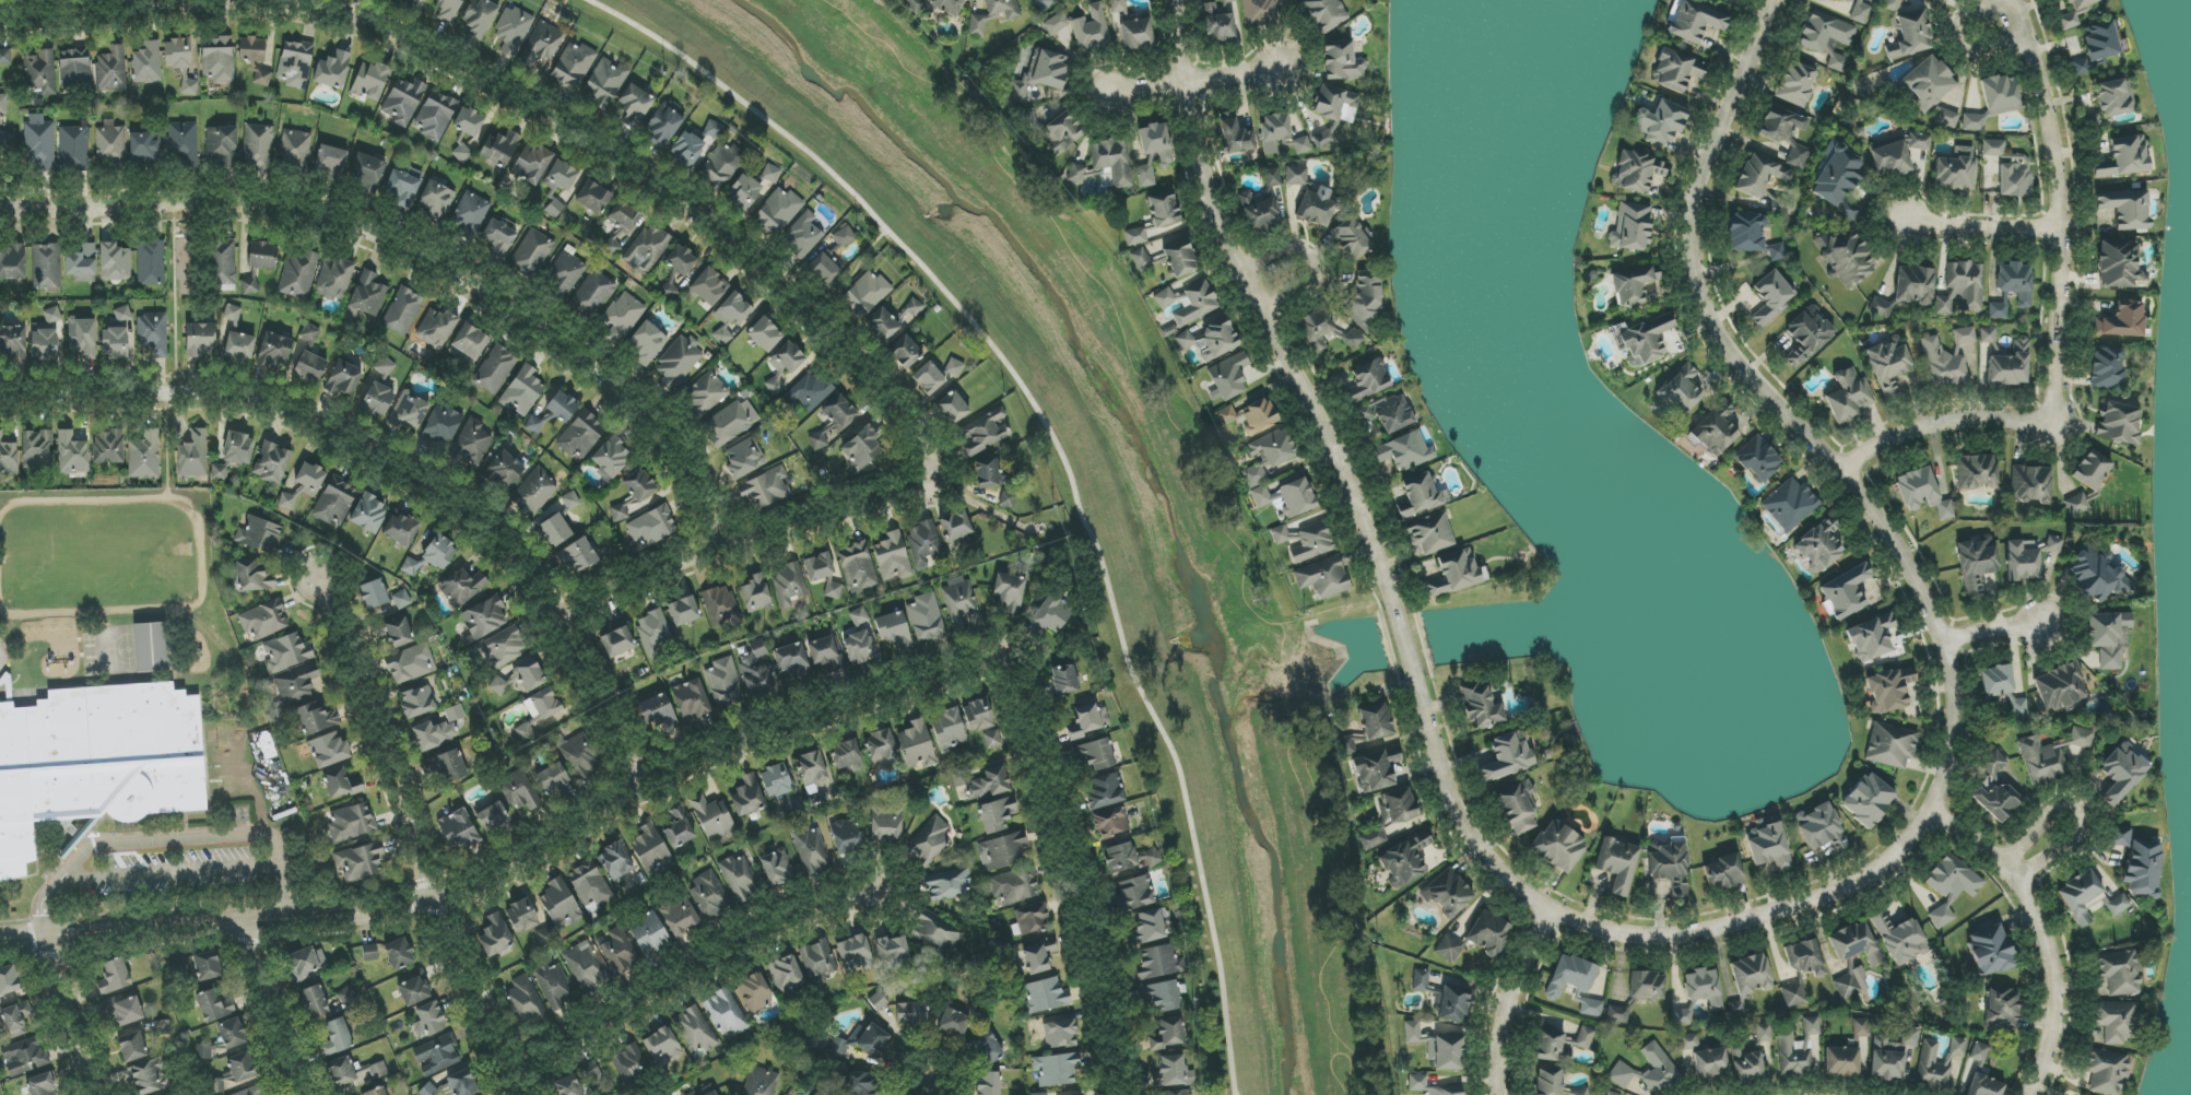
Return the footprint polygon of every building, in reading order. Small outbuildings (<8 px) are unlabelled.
[(442,10),(437,19),(451,26),(464,0),(433,0),(431,4),(442,10)] [(499,7),(485,0),(473,0),(463,21),(470,24),(466,33),(482,41),(499,7)] [(921,0),(901,0),(901,1),(916,16),(926,5),(921,0)] [(957,18),(966,0),(932,0),(929,5),(957,18)] [(984,38),(986,19),(1004,13),(1007,21),(1019,18),(1020,11),(1017,0),(983,0),(986,9),(986,13),(981,14),(971,14),(968,36),(984,38)] [(1055,0),(1035,0),(1033,1),(1044,12),(1056,1),(1055,0)] [(1129,20),(1126,0),(1114,0),(1110,0),(1112,15),(1119,14),(1122,51),(1154,48),(1151,18),(1129,20)] [(1208,42),(1241,40),(1238,0),(1220,0),(1220,3),(1205,4),(1208,42)] [(1245,28),(1278,24),(1274,0),(1241,0),(1245,28)] [(1338,0),(1304,0),(1301,2),(1321,36),(1350,18),(1338,0)] [(1686,0),(1675,0),(1666,21),(1670,23),(1666,33),(1698,45),(1706,26),(1724,33),(1730,17),(1686,0)] [(1897,13),(1901,0),(1886,0),(1883,9),(1897,13)] [(2080,25),(2077,17),(2091,11),(2089,5),(2101,0),(2068,0),(2072,12),(2057,18),(2062,32),(2080,25)] [(1111,44),(1106,22),(1105,20),(1101,2),(1089,5),(1084,17),(1068,20),(1063,11),(1042,23),(1050,37),(1069,26),(1073,25),(1075,37),(1077,40),(1079,51),(1082,55),(1096,47),(1111,44)] [(1864,25),(1870,7),(1856,2),(1849,20),(1864,25)] [(536,18),(509,4),(492,35),(506,43),(501,51),(514,59),(536,18)] [(1857,28),(1812,9),(1797,45),(1822,55),(1829,39),(1849,47),(1857,28)] [(1933,50),(1925,10),(1896,16),(1901,42),(1885,45),(1887,59),(1933,50)] [(2121,54),(2111,20),(2081,29),(2091,63),(2121,54)] [(565,33),(539,21),(521,63),(533,68),(538,57),(552,63),(565,33)] [(202,38),(202,77),(213,77),(213,83),(234,83),(233,37),(202,38)] [(240,37),(239,61),(265,62),(266,38),(240,37)] [(165,69),(191,68),(191,39),(164,40),(165,69)] [(133,83),(161,82),(159,40),(145,41),(145,51),(132,51),(133,83)] [(1322,41),(1324,80),(1366,79),(1365,60),(1353,60),(1353,40),(1322,41)] [(307,90),(314,45),(283,41),(278,80),(287,81),(286,87),(307,90)] [(599,53),(581,43),(579,48),(570,42),(550,77),(577,92),(599,53)] [(109,45),(109,55),(95,55),(96,91),(126,90),(125,44),(109,45)] [(1683,95),(1691,73),(1702,78),(1707,64),(1663,47),(1650,82),(1683,95)] [(38,50),(38,56),(24,56),(25,90),(42,89),(42,96),(57,95),(55,49),(38,50)] [(60,88),(90,87),(89,49),(59,50),(60,88)] [(1061,91),(1069,57),(1035,49),(1026,85),(1012,81),(1007,101),(1024,105),(1030,83),(1061,91)] [(10,50),(0,50),(0,65),(11,64),(10,50)] [(319,57),(312,81),(342,90),(352,54),(340,50),(337,62),(319,57)] [(1849,59),(1831,52),(1825,66),(1843,74),(1849,59)] [(1897,81),(1923,113),(1957,85),(1931,53),(1897,81)] [(585,92),(598,98),(594,106),(609,112),(629,68),(616,62),(615,63),(601,56),(585,92)] [(1805,107),(1818,71),(1790,61),(1785,75),(1782,74),(1774,96),(1805,107)] [(350,92),(377,103),(392,69),(376,62),(374,67),(363,62),(350,92)] [(2076,77),(2087,74),(2085,66),(2074,68),(2076,77)] [(253,84),(268,88),(272,73),(257,69),(253,84)] [(2094,85),(2102,119),(2136,111),(2129,77),(2094,85)] [(417,80),(415,85),(396,78),(382,112),(395,118),(393,123),(408,129),(426,84),(417,80)] [(1361,96),(1321,83),(1311,113),(1338,122),(1343,105),(1356,110),(1361,96)] [(617,108),(631,114),(625,126),(638,132),(654,96),(628,84),(617,108)] [(459,102),(431,89),(413,129),(441,141),(459,102)] [(1654,114),(1640,110),(1634,130),(1646,134),(1644,141),(1674,151),(1687,108),(1659,99),(1654,114)] [(663,151),(684,119),(663,105),(642,136),(663,151)] [(475,139),(486,118),(463,106),(452,126),(475,139)] [(1794,129),(1804,132),(1808,118),(1768,106),(1759,135),(1789,144),(1794,129)] [(1935,122),(1955,129),(1960,114),(1940,107),(1935,122)] [(1025,132),(1040,128),(1034,108),(1019,112),(1025,132)] [(1085,129),(1064,110),(1042,132),(1052,141),(1047,146),(1059,158),(1085,129)] [(1265,156),(1280,153),(1279,147),(1291,145),(1293,155),(1311,152),(1308,137),(1292,139),(1288,112),(1259,116),(1265,156)] [(26,169),(55,169),(54,122),(44,122),(44,114),(25,115),(26,169)] [(1984,131),(1985,115),(1963,114),(1962,130),(1984,131)] [(1253,129),(1238,132),(1236,118),(1220,120),(1225,154),(1255,150),(1253,129)] [(715,141),(724,128),(712,119),(703,132),(715,141)] [(125,165),(126,127),(113,127),(113,121),(96,121),(96,164),(125,165)] [(197,123),(167,124),(168,163),(198,162),(197,123)] [(1138,128),(1143,156),(1158,153),(1161,167),(1174,164),(1167,123),(1138,128)] [(1311,135),(1317,150),(1343,140),(1337,124),(1311,135)] [(273,126),(244,125),(242,168),(272,169),(273,126)] [(88,171),(90,127),(60,126),(59,170),(88,171)] [(206,127),(206,163),(236,164),(237,128),(206,127)] [(276,168),(305,174),(313,134),(284,129),(276,168)] [(0,130),(0,149),(9,152),(15,135),(0,130)] [(692,170),(708,144),(684,130),(668,156),(692,170)] [(478,158),(506,170),(522,136),(512,131),(507,141),(490,133),(478,158)] [(1932,136),(1903,131),(1901,142),(1908,143),(1908,148),(1929,152),(1932,136)] [(131,162),(160,161),(159,133),(130,134),(131,162)] [(2095,178),(2149,172),(2145,135),(2110,139),(2113,163),(2093,165),(2095,178)] [(1090,142),(1092,172),(1111,170),(1112,189),(1133,187),(1129,139),(1090,142)] [(2004,156),(2005,141),(1983,140),(1983,156),(2004,156)] [(1912,173),(1904,141),(1870,149),(1878,181),(1912,173)] [(748,156),(733,144),(730,149),(721,142),(697,175),(721,192),(748,156)] [(463,165),(473,155),(462,143),(451,153),(463,165)] [(1812,151),(1794,143),(1785,163),(1803,171),(1812,151)] [(348,152),(321,145),(313,177),(340,183),(348,152)] [(526,145),(510,173),(536,187),(555,154),(540,146),(537,152),(526,145)] [(1936,158),(1935,189),(1976,190),(1977,158),(1972,158),(1973,147),(1954,147),(1954,159),(1936,158)] [(1839,209),(1861,172),(1858,170),(1862,163),(1836,148),(1810,192),(1839,209)] [(1652,175),(1665,178),(1669,162),(1621,150),(1612,187),(1647,196),(1652,175)] [(1770,177),(1789,184),(1794,170),(1749,153),(1735,190),(1761,200),(1770,177)] [(386,160),(356,154),(350,183),(380,189),(386,160)] [(581,172),(558,159),(545,179),(568,193),(581,172)] [(740,172),(726,198),(750,211),(767,180),(775,185),(783,171),(768,163),(757,182),(740,172)] [(1999,163),(1998,196),(2031,197),(2031,164),(1999,163)] [(1155,186),(1153,166),(1137,167),(1139,188),(1155,186)] [(1285,184),(1307,185),(1308,167),(1286,167),(1285,184)] [(1262,170),(1266,191),(1239,195),(1245,230),(1284,224),(1279,187),(1281,186),(1279,168),(1262,170)] [(422,172),(410,169),(409,173),(391,169),(385,192),(398,196),(395,206),(411,211),(422,172)] [(600,216),(614,194),(588,178),(574,200),(600,216)] [(456,192),(428,180),(416,208),(444,219),(456,192)] [(804,206),(782,185),(752,217),(775,238),(804,206)] [(1332,191),(1319,185),(1316,193),(1307,189),(1295,215),(1326,230),(1339,202),(1329,197),(1332,191)] [(474,241),(491,202),(464,190),(447,229),(474,241)] [(1180,223),(1174,190),(1147,195),(1153,228),(1180,223)] [(2115,231),(2149,230),(2147,191),(2095,193),(2096,209),(2115,209),(2115,231)] [(608,218),(631,232),(642,214),(620,200),(608,218)] [(1652,206),(1617,202),(1612,248),(1647,252),(1652,206)] [(817,217),(808,210),(780,242),(802,261),(825,234),(812,223),(817,217)] [(1376,243),(1353,215),(1330,233),(1353,262),(1376,243)] [(1764,252),(1765,215),(1729,215),(1729,251),(1764,252)] [(518,231),(490,219),(477,248),(504,260),(518,231)] [(647,276),(674,239),(649,222),(623,259),(647,276)] [(841,272),(836,267),(829,256),(857,240),(851,229),(846,225),(841,230),(832,235),(835,240),(826,249),(823,250),(807,266),(827,286),(841,272)] [(1123,232),(1127,247),(1147,242),(1143,227),(1123,232)] [(1878,272),(1851,227),(1827,241),(1823,235),(1812,241),(1834,277),(1837,276),(1846,291),(1878,272)] [(556,241),(531,228),(510,267),(534,280),(556,241)] [(1200,269),(1187,239),(1162,249),(1175,279),(1200,269)] [(213,283),(236,283),(235,240),(212,240),(213,283)] [(138,285),(165,284),(164,241),(137,241),(138,285)] [(2137,287),(2138,242),(2099,241),(2098,286),(2137,287)] [(278,244),(250,242),(248,267),(276,269),(278,244)] [(65,281),(96,281),(96,244),(85,243),(85,254),(66,253),(65,281)] [(117,243),(100,243),(101,281),(131,280),(131,249),(117,249),(117,243)] [(684,278),(700,260),(679,243),(664,261),(684,278)] [(1767,247),(1770,263),(1787,259),(1784,243),(1767,247)] [(25,244),(8,244),(9,254),(0,254),(0,280),(26,279),(25,244)] [(33,245),(34,289),(61,288),(60,244),(33,245)] [(319,254),(306,250),(304,258),(287,254),(278,293),(308,301),(319,254)] [(550,291),(567,300),(587,264),(561,250),(547,277),(555,282),(550,291)] [(355,263),(340,259),(338,265),(324,260),(314,293),(343,302),(355,263)] [(1983,312),(1985,264),(1947,262),(1945,295),(1936,295),(1935,314),(1951,315),(1952,298),(1962,299),(1961,311),(1983,312)] [(2017,308),(2031,308),(2032,264),(1998,263),(1997,293),(2018,293),(2017,308)] [(1661,281),(1659,266),(1611,273),(1616,308),(1646,304),(1643,284),(1661,281)] [(1935,269),(1897,266),(1895,303),(1890,303),(1873,296),(1867,311),(1888,320),(1896,302),(1920,303),(1928,307),(1929,307),(1933,297),(1935,269)] [(840,298),(861,320),(893,290),(872,267),(840,298)] [(377,274),(362,268),(349,308),(378,318),(388,287),(374,283),(377,274)] [(707,268),(688,288),(711,308),(729,288),(707,268)] [(1751,285),(1766,307),(1751,316),(1759,328),(1790,308),(1785,302),(1795,295),(1777,268),(1751,285)] [(592,270),(568,305),(592,321),(616,286),(592,270)] [(258,278),(241,280),(242,294),(259,293),(258,278)] [(1171,314),(1178,328),(1220,308),(1206,278),(1183,289),(1190,305),(1171,314)] [(1381,278),(1356,278),(1356,297),(1344,297),(1344,323),(1372,323),(1372,312),(1381,312),(1381,278)] [(407,338),(424,297),(399,286),(381,326),(407,338)] [(1159,310),(1176,303),(1170,288),(1153,295),(1159,310)] [(647,307),(624,291),(603,321),(611,327),(606,334),(621,345),(647,307)] [(754,311),(736,291),(712,313),(723,325),(712,336),(723,347),(734,337),(726,329),(732,323),(737,327),(754,311)] [(918,319),(926,305),(912,297),(904,311),(918,319)] [(2094,335),(2142,337),(2144,302),(2116,301),(2115,319),(2095,319),(2094,335)] [(1989,318),(2007,318),(2008,304),(1989,303),(1989,318)] [(242,308),(226,304),(223,319),(238,323),(242,308)] [(1837,334),(1813,304),(1784,328),(1800,346),(1785,358),(1794,369),(1837,334)] [(62,320),(58,306),(43,311),(47,324),(62,320)] [(132,320),(130,306),(114,309),(117,323),(132,320)] [(459,318),(445,310),(442,315),(429,308),(414,337),(442,351),(459,318)] [(1314,355),(1328,349),(1322,336),(1333,331),(1322,308),(1298,319),(1314,355)] [(167,313),(138,314),(139,349),(153,349),(153,358),(168,358),(167,313)] [(1675,328),(1670,313),(1617,333),(1623,349),(1625,349),(1633,369),(1666,356),(1658,334),(1675,328)] [(784,335),(763,316),(746,334),(768,354),(784,335)] [(96,319),(69,318),(68,350),(78,350),(77,360),(96,360),(96,319)] [(1241,346),(1227,318),(1191,335),(1189,330),(1175,337),(1182,352),(1196,345),(1204,363),(1241,346)] [(669,337),(645,320),(625,350),(649,367),(669,337)] [(299,337),(314,345),(321,331),(307,323),(299,337)] [(490,336),(462,323),(452,347),(461,351),(460,354),(478,362),(490,336)] [(32,360),(57,359),(57,324),(32,324),(32,360)] [(186,324),(187,357),(214,357),(213,324),(186,324)] [(27,355),(26,326),(0,327),(0,356),(27,355)] [(103,358),(128,357),(127,328),(102,329),(103,358)] [(1365,340),(1355,328),(1342,340),(1353,351),(1365,340)] [(1975,344),(1974,328),(1953,329),(1954,345),(1975,344)] [(1995,328),(1980,328),(1980,343),(1995,343),(1995,328)] [(293,339),(265,332),(256,364),(285,371),(293,339)] [(652,372),(675,390),(707,351),(684,332),(652,372)] [(225,358),(252,361),(255,336),(228,333),(225,358)] [(906,371),(924,354),(905,335),(887,353),(906,371)] [(1920,339),(1931,390),(1969,382),(1963,353),(1942,357),(1937,335),(1920,339)] [(1883,401),(1900,395),(1894,377),(1913,370),(1900,336),(1864,349),(1883,401)] [(1987,384),(2028,385),(2029,338),(2015,338),(2014,357),(1988,356),(1987,384)] [(787,371),(792,375),(807,358),(788,340),(767,362),(777,372),(763,386),(776,398),(785,388),(778,380),(787,371)] [(519,358),(497,344),(473,382),(496,396),(519,358)] [(2091,388),(2123,389),(2124,370),(2122,370),(2123,349),(2092,348),(2091,388)] [(328,360),(302,351),(293,375),(319,385),(328,360)] [(1207,369),(1222,402),(1247,391),(1237,369),(1250,363),(1244,352),(1207,369)] [(386,378),(396,367),(385,357),(375,368),(386,378)] [(966,365),(952,358),(945,370),(959,377),(966,365)] [(1350,370),(1358,388),(1347,393),(1352,404),(1392,387),(1380,358),(1350,370)] [(325,388),(352,399),(364,372),(337,360),(325,388)] [(911,375),(928,397),(946,383),(930,361),(911,375)] [(509,411),(511,408),(525,417),(546,386),(533,377),(537,371),(525,362),(498,403),(509,411)] [(1703,396),(1690,383),(1699,375),(1687,363),(1656,393),(1679,418),(1703,396)] [(1876,403),(1864,377),(1858,380),(1852,366),(1833,375),(1839,389),(1823,395),(1837,426),(1859,416),(1857,411),(1876,403)] [(784,397),(793,406),(799,401),(811,413),(835,389),(814,368),(784,397)] [(680,394),(697,419),(731,395),(714,370),(680,394)] [(396,392),(372,381),(360,407),(384,419),(396,392)] [(387,420),(415,435),(431,405),(404,390),(387,420)] [(580,406),(560,390),(545,408),(565,424),(580,406)] [(971,410),(955,390),(934,406),(951,427),(971,410)] [(1416,422),(1402,391),(1366,408),(1369,414),(1374,411),(1385,436),(1416,422)] [(841,430),(859,413),(840,393),(823,409),(841,430)] [(1214,413),(1223,430),(1240,421),(1248,438),(1280,422),(1268,397),(1234,413),(1230,405),(1214,413)] [(737,403),(701,423),(715,447),(761,422),(749,400),(738,405),(737,403)] [(1684,437),(1694,448),(1699,443),(1715,460),(1741,435),(1726,420),(1735,412),(1723,400),(1684,437)] [(2137,447),(2141,432),(2136,431),(2141,409),(2105,401),(2096,437),(2137,447)] [(464,416),(437,403),(418,440),(435,449),(439,440),(450,445),(464,416)] [(1011,436),(1002,419),(1008,416),(1004,408),(961,429),(968,442),(957,448),(963,459),(1011,436)] [(550,412),(545,410),(542,419),(530,415),(525,430),(541,436),(550,412)] [(572,458),(575,453),(583,460),(608,429),(584,410),(555,444),(572,458)] [(479,467),(492,431),(465,422),(452,457),(479,467)] [(880,437),(868,424),(840,450),(860,472),(883,450),(875,441),(880,437)] [(1240,472),(1248,489),(1269,480),(1264,470),(1297,456),(1285,427),(1246,444),(1252,457),(1259,454),(1263,462),(1240,472)] [(128,440),(129,479),(159,479),(159,429),(144,429),(145,440),(128,440)] [(207,429),(193,429),(192,445),(177,444),(177,477),(209,477),(209,481),(228,481),(228,464),(252,465),(253,435),(224,435),(223,462),(207,462),(207,429)] [(1379,463),(1391,458),(1398,473),(1433,459),(1420,429),(1373,449),(1379,463)] [(58,430),(59,473),(89,473),(88,442),(73,442),(73,430),(58,430)] [(809,435),(814,451),(829,446),(823,430),(809,435)] [(19,473),(18,443),(3,443),(3,431),(0,431),(0,474),(19,473)] [(23,431),(22,467),(53,467),(53,431),(23,431)] [(94,464),(124,463),(123,431),(93,431),(94,464)] [(1733,456),(1761,485),(1784,463),(1757,434),(1733,456)] [(590,459),(600,468),(596,473),(608,484),(634,456),(612,435),(590,459)] [(736,480),(767,464),(752,437),(721,453),(736,480)] [(283,484),(291,449),(261,442),(252,477),(283,484)] [(482,474),(506,493),(526,468),(502,449),(482,474)] [(2071,477),(2096,492),(2113,464),(2088,449),(2071,477)] [(1998,488),(1997,455),(1957,456),(1958,489),(1998,488)] [(977,489),(999,487),(997,460),(975,461),(977,489)] [(327,472),(304,461),(294,483),(298,485),(294,494),(284,490),(277,505),(291,512),(300,492),(315,499),(327,472)] [(736,484),(742,500),(751,497),(756,509),(792,496),(787,483),(790,482),(784,466),(736,484)] [(508,499),(528,519),(559,487),(538,467),(508,499)] [(621,482),(638,504),(659,489),(641,467),(621,482)] [(2051,467),(2011,467),(2011,501),(2039,501),(2039,505),(2050,505),(2051,467)] [(1955,518),(1951,499),(1939,502),(1932,468),(1897,474),(1904,513),(1919,510),(1918,503),(1928,501),(1929,508),(1936,506),(1939,520),(1955,518)] [(1444,505),(1440,491),(1434,493),(1428,472),(1401,481),(1408,501),(1396,505),(1401,519),(1444,505)] [(1820,508),(1797,475),(1761,501),(1784,534),(1820,508)] [(312,516),(330,525),(333,519),(342,523),(358,489),(331,476),(312,516)] [(1317,508),(1306,477),(1276,488),(1288,519),(1317,508)] [(1272,501),(1265,484),(1250,491),(1257,508),(1272,501)] [(581,504),(573,491),(560,498),(569,512),(581,504)] [(1013,510),(1017,495),(1003,491),(998,506),(1013,510)] [(2091,509),(2088,501),(2097,498),(2094,492),(2085,496),(2083,493),(2064,500),(2070,517),(2091,509)] [(349,522),(376,535),(389,507),(362,494),(349,522)] [(609,508),(616,523),(632,516),(628,505),(635,502),(633,497),(609,508)] [(678,534),(666,506),(623,524),(635,552),(678,534)] [(382,537),(411,547),(421,520),(393,510),(382,537)] [(950,549),(964,544),(962,537),(973,533),(964,510),(939,520),(950,549)] [(1424,556),(1455,546),(1448,520),(1452,519),(1450,511),(1405,524),(1411,545),(1420,542),(1424,556)] [(537,526),(552,549),(573,535),(558,512),(537,526)] [(1792,547),(1817,575),(1845,551),(1830,535),(1840,527),(1829,514),(1792,547)] [(283,528),(250,515),(244,530),(239,528),(234,541),(264,553),(268,543),(276,546),(283,528)] [(917,572),(930,569),(928,558),(942,555),(934,520),(907,526),(917,572)] [(1294,565),(1336,550),(1326,521),(1289,535),(1285,524),(1270,530),(1276,547),(1298,539),(1301,546),(1289,551),(1294,565)] [(882,581),(899,577),(899,580),(913,576),(900,529),(885,533),(887,541),(873,545),(882,581)] [(443,572),(459,548),(437,533),(418,562),(409,556),(400,569),(414,578),(426,561),(443,572)] [(599,560),(584,536),(556,554),(571,578),(599,560)] [(2007,581),(2040,580),(2039,553),(2062,552),(2062,537),(2048,537),(2048,540),(2006,541),(2007,581)] [(1979,574),(1999,572),(1995,539),(1981,541),(1981,538),(1958,540),(1964,600),(1982,598),(1979,574)] [(837,550),(850,595),(879,586),(866,541),(837,550)] [(1436,558),(1442,578),(1426,583),(1430,598),(1482,583),(1474,557),(1467,559),(1464,550),(1436,558)] [(809,583),(824,579),(829,599),(843,596),(831,551),(803,559),(809,583)] [(1351,590),(1339,555),(1292,571),(1299,590),(1314,585),(1319,601),(1351,590)] [(238,591),(276,590),(275,576),(264,576),(264,568),(257,568),(257,561),(237,561),(238,591)] [(792,609),(790,599),(806,596),(800,562),(772,568),(780,611),(792,609)] [(1856,585),(1872,576),(1865,562),(1818,587),(1826,601),(1824,602),(1834,623),(1867,606),(1856,585)] [(454,610),(491,586),(482,572),(471,579),(464,568),(438,585),(454,610)] [(1027,579),(997,573),(993,595),(1001,597),(999,603),(1007,604),(1005,617),(1018,620),(1027,579)] [(747,614),(772,607),(764,575),(739,582),(747,614)] [(940,586),(955,632),(968,628),(964,615),(980,611),(970,577),(940,586)] [(367,610),(389,604),(383,579),(360,585),(367,610)] [(703,592),(713,629),(741,622),(731,584),(703,592)] [(412,604),(406,591),(393,596),(399,610),(412,604)] [(919,645),(948,635),(933,591),(916,597),(918,603),(906,607),(919,645)] [(1059,637),(1074,608),(1048,594),(1040,610),(1035,607),(1027,620),(1059,637)] [(496,595),(460,614),(474,642),(510,623),(496,595)] [(667,605),(676,628),(701,618),(691,595),(667,605)] [(291,628),(279,599),(237,615),(245,635),(250,633),(254,642),(291,628)] [(849,613),(856,628),(871,622),(864,606),(849,613)] [(674,640),(661,609),(634,620),(650,658),(661,654),(658,647),(674,640)] [(881,644),(896,640),(899,652),(913,648),(903,611),(874,619),(881,644)] [(1846,628),(1858,664),(1892,652),(1884,631),(1897,627),(1892,613),(1846,628)] [(2087,614),(2088,648),(2100,647),(2100,670),(2123,669),(2122,628),(2132,628),(2132,614),(2087,614)] [(392,649),(414,644),(408,617),(386,622),(392,649)] [(137,673),(169,672),(167,623),(135,624),(137,673)] [(483,643),(489,652),(485,654),(494,670),(529,650),(514,624),(483,643)] [(600,638),(610,659),(636,647),(626,625),(600,638)] [(842,637),(850,665),(881,657),(873,629),(842,637)] [(808,636),(814,666),(827,663),(829,671),(845,668),(837,630),(808,636)] [(268,673),(316,662),(311,644),(302,646),(299,633),(264,642),(268,661),(265,661),(268,673)] [(773,651),(781,677),(810,668),(802,641),(773,651)] [(394,685),(437,672),(428,643),(385,657),(394,685)] [(713,662),(714,668),(705,671),(717,709),(746,700),(732,656),(713,662)] [(547,684),(535,658),(512,669),(524,694),(547,684)] [(2047,714),(2089,696),(2074,661),(2032,679),(2047,714)] [(275,678),(285,706),(314,696),(309,680),(322,676),(318,664),(275,678)] [(1051,669),(1056,695),(1080,691),(1074,664),(1051,669)] [(1865,677),(1873,714),(1908,707),(1904,685),(1917,682),(1914,666),(1865,677)] [(1981,668),(1983,697),(2013,695),(2012,666),(1981,668)] [(504,697),(510,682),(493,674),(486,689),(504,697)] [(672,688),(681,718),(695,714),(696,718),(711,714),(701,679),(672,688)] [(1506,723),(1502,704),(1492,706),(1487,682),(1463,687),(1471,730),(1506,723)] [(398,695),(407,720),(437,710),(428,684),(398,695)] [(12,858),(0,859),(0,702),(199,687),(208,810),(34,822),(36,851),(12,858)] [(638,703),(649,730),(661,725),(664,731),(679,725),(665,692),(638,703)] [(961,706),(970,734),(995,725),(986,698),(961,706)] [(2012,717),(2027,716),(2026,699),(2012,700),(2012,717)] [(305,738),(340,723),(334,709),(324,713),(319,700),(294,710),(305,738)] [(1076,725),(1068,726),(1071,741),(1085,738),(1084,732),(1101,729),(1096,703),(1073,708),(1076,725)] [(1359,708),(1365,741),(1394,736),(1387,703),(1359,708)] [(465,717),(461,704),(444,710),(448,723),(465,717)] [(939,751),(968,743),(958,709),(929,717),(939,751)] [(905,768),(923,764),(924,768),(936,765),(926,717),(908,721),(910,730),(898,733),(905,768)] [(412,728),(420,752),(457,740),(450,718),(432,723),(431,721),(412,728)] [(1905,770),(1907,759),(1913,760),(1918,732),(1873,722),(1865,761),(1905,770)] [(2094,732),(2073,726),(2068,744),(2090,750),(2094,732)] [(1002,747),(999,730),(984,733),(987,750),(1002,747)] [(1534,767),(1522,730),(1489,741),(1496,763),(1479,768),(1484,783),(1534,767)] [(896,761),(893,731),(867,734),(870,764),(896,761)] [(317,770),(353,758),(347,740),(341,742),(338,732),(308,741),(317,770)] [(597,756),(587,732),(560,743),(576,781),(598,772),(592,758),(597,756)] [(2030,787),(2067,777),(2059,745),(2042,750),(2038,735),(2018,740),(2030,787)] [(856,736),(828,748),(839,772),(867,760),(856,736)] [(1078,766),(1088,765),(1090,771),(1115,767),(1110,739),(1075,745),(1078,766)] [(2113,809),(2150,768),(2121,742),(2098,768),(2114,783),(2101,798),(2113,809)] [(1361,794),(1396,786),(1391,765),(1402,762),(1399,747),(1352,758),(1361,794)] [(1970,795),(2000,824),(2022,801),(1995,775),(2009,761),(1996,748),(1980,765),(1990,774),(1970,795)] [(830,780),(822,750),(795,757),(803,787),(830,780)] [(466,775),(463,762),(451,766),(448,754),(423,760),(429,785),(466,775)] [(549,801),(561,794),(558,789),(571,782),(559,762),(534,776),(549,801)] [(769,800),(793,791),(783,763),(759,772),(769,800)] [(1011,791),(1005,766),(981,772),(982,779),(971,782),(969,776),(963,777),(961,773),(952,775),(955,788),(966,785),(969,801),(1011,791)] [(365,790),(361,777),(348,781),(344,767),(322,774),(331,801),(365,790)] [(527,811),(540,804),(524,770),(501,781),(515,811),(524,806),(527,811)] [(1839,808),(1870,830),(1897,793),(1866,770),(1839,808)] [(737,778),(741,792),(730,796),(738,818),(766,808),(753,772),(737,778)] [(1126,800),(1118,774),(1082,785),(1090,811),(1126,800)] [(1538,826),(1532,815),(1535,814),(1520,784),(1495,796),(1516,837),(1538,826)] [(1417,821),(1413,789),(1383,792),(1384,807),(1377,807),(1379,826),(1417,821)] [(722,799),(708,806),(702,793),(689,799),(709,842),(736,829),(722,799)] [(977,805),(985,835),(1010,829),(1005,809),(1016,807),(1014,797),(977,805)] [(510,822),(499,800),(474,813),(486,835),(510,822)] [(331,812),(334,822),(327,824),(333,845),(376,832),(367,802),(331,812)] [(1830,841),(1835,852),(1849,847),(1829,802),(1794,817),(1809,851),(1830,841)] [(672,849),(699,837),(684,804),(670,811),(675,823),(663,829),(672,849)] [(902,841),(903,806),(872,805),(871,840),(902,841)] [(1092,816),(1099,840),(1133,829),(1126,806),(1092,816)] [(437,821),(452,852),(479,839),(464,808),(437,821)] [(949,837),(945,834),(950,825),(934,815),(910,852),(932,866),(949,837)] [(831,823),(836,855),(866,850),(863,828),(857,829),(855,819),(831,823)] [(1550,819),(1529,852),(1568,875),(1588,843),(1550,819)] [(646,875),(673,863),(653,822),(637,829),(641,836),(630,841),(646,875)] [(1793,869),(1781,822),(1744,832),(1754,867),(1775,861),(1778,873),(1793,869)] [(790,831),(807,876),(834,866),(818,827),(809,831),(806,825),(790,831)] [(1365,852),(1388,841),(1381,827),(1358,838),(1365,852)] [(2130,828),(2110,827),(2109,845),(2130,846),(2130,828)] [(1416,852),(1433,843),(1427,830),(1377,855),(1395,890),(1427,873),(1416,852)] [(988,872),(1024,862),(1020,846),(1027,844),(1024,831),(981,843),(988,872)] [(1594,870),(1615,875),(1610,895),(1627,899),(1640,847),(1602,838),(1594,870)] [(383,872),(377,855),(384,852),(380,840),(335,855),(344,885),(383,872)] [(2163,844),(2129,840),(2124,883),(2128,884),(2127,895),(2157,898),(2163,844)] [(612,882),(636,869),(621,841),(597,853),(612,882)] [(1103,849),(1111,874),(1139,866),(1131,841),(1103,849)] [(1688,898),(1686,842),(1671,843),(1671,845),(1647,846),(1648,880),(1671,879),(1672,899),(1688,898)] [(1141,855),(1150,869),(1163,862),(1154,847),(1141,855)] [(795,877),(783,848),(759,859),(771,887),(795,877)] [(1985,882),(1948,852),(1924,882),(1944,898),(1928,919),(1942,930),(1955,915),(1948,909),(1963,890),(1972,898),(1985,882)] [(1702,864),(1710,893),(1746,883),(1738,854),(1702,864)] [(735,902),(760,893),(747,857),(735,861),(734,856),(720,861),(735,902)] [(566,874),(588,913),(615,899),(593,859),(566,874)] [(1002,907),(1039,897),(1031,866),(986,879),(991,899),(1000,896),(1002,907)] [(1418,894),(1428,905),(1432,901),(1449,920),(1475,897),(1449,867),(1418,894)] [(685,888),(712,920),(735,900),(709,868),(685,888)] [(924,875),(928,901),(972,894),(968,868),(924,875)] [(2083,905),(2104,893),(2090,869),(2056,888),(2080,930),(2093,922),(2083,905)] [(1116,898),(1120,913),(1155,903),(1147,874),(1117,883),(1121,896),(1116,898)] [(553,927),(580,916),(564,876),(547,882),(551,891),(540,895),(553,927)] [(703,921),(688,894),(660,910),(674,937),(703,921)] [(2112,917),(2131,906),(2123,894),(2105,904),(2112,917)] [(540,925),(529,898),(505,908),(516,935),(540,925)] [(1015,910),(1021,935),(1051,929),(1045,903),(1015,910)] [(1137,914),(1139,925),(1129,927),(1133,946),(1167,938),(1160,909),(1137,914)] [(489,958),(516,945),(499,910),(480,919),(490,938),(482,942),(489,958)] [(951,957),(964,931),(922,910),(909,937),(951,957)] [(1513,926),(1481,910),(1465,941),(1497,957),(1513,926)] [(645,956),(672,941),(654,911),(628,927),(645,956)] [(1892,927),(1884,911),(1871,917),(1894,967),(1930,951),(1914,917),(1892,927)] [(1838,962),(1864,952),(1870,968),(1883,963),(1866,920),(1827,935),(1838,962)] [(1980,979),(2016,966),(2000,923),(1965,936),(1980,979)] [(640,963),(620,926),(608,932),(612,940),(599,947),(616,977),(640,963)] [(1434,953),(1453,964),(1465,945),(1446,933),(1434,953)] [(836,942),(844,974),(874,966),(866,934),(836,942)] [(885,940),(884,935),(874,937),(879,964),(910,959),(906,937),(885,940)] [(392,970),(415,963),(406,937),(384,945),(392,970)] [(1783,948),(1791,975),(1811,968),(1814,979),(1826,975),(1814,938),(1783,948)] [(811,980),(838,972),(829,939),(801,947),(811,980)] [(1052,970),(1047,953),(1058,950),(1055,939),(1021,948),(1029,976),(1052,970)] [(378,960),(377,945),(363,946),(364,961),(378,960)] [(585,994),(610,979),(591,946),(581,951),(577,945),(562,954),(585,994)] [(1175,959),(1173,945),(1139,950),(1141,963),(1135,963),(1137,981),(1186,973),(1183,958),(1175,959)] [(285,955),(295,985),(311,980),(308,970),(319,967),(312,946),(285,955)] [(222,976),(216,950),(193,956),(199,982),(222,976)] [(2094,955),(2098,980),(2106,978),(2109,997),(2143,993),(2138,950),(2094,955)] [(1729,963),(1738,996),(1762,990),(1762,992),(1774,989),(1764,953),(1729,963)] [(779,993),(804,985),(794,954),(769,961),(779,993)] [(1598,965),(1559,954),(1545,999),(1558,1002),(1563,986),(1590,993),(1598,965)] [(132,986),(123,957),(102,964),(107,978),(97,982),(101,996),(132,986)] [(168,960),(169,975),(185,973),(183,959),(168,960)] [(550,1010),(576,1000),(561,962),(536,972),(550,1010)] [(20,992),(15,965),(0,968),(0,995),(20,992)] [(1687,1004),(1707,1001),(1709,1014),(1724,1012),(1717,967),(1683,972),(1687,1004)] [(776,1000),(758,970),(734,984),(752,1014),(776,1000)] [(1427,992),(1428,971),(1413,970),(1413,991),(1427,992)] [(1664,1000),(1664,972),(1631,972),(1630,999),(1664,1000)] [(509,991),(518,1025),(545,1018),(534,973),(511,978),(514,989),(509,991)] [(397,985),(406,1008),(431,998),(423,975),(397,985)] [(1030,1015),(1072,1004),(1068,989),(1061,991),(1058,976),(1022,986),(1030,1015)] [(1182,1008),(1176,980),(1140,987),(1143,1000),(1154,997),(1157,1013),(1182,1008)] [(1802,982),(1780,988),(1786,1010),(1808,1004),(1802,982)] [(299,992),(309,1020),(330,1012),(319,984),(299,992)] [(736,1037),(751,1028),(727,987),(701,1002),(721,1036),(732,1030),(736,1037)] [(1442,993),(1435,992),(1433,1004),(1440,1004),(1438,1020),(1465,1023),(1469,991),(1443,987),(1442,993)] [(236,1014),(231,997),(219,1001),(215,989),(196,995),(205,1024),(236,1014)] [(1985,1028),(2017,1029),(2018,989),(1987,989),(1985,1028)] [(868,1001),(878,1012),(889,1003),(879,991),(868,1001)] [(109,1017),(116,1016),(119,1026),(143,1021),(138,996),(123,999),(122,996),(105,999),(109,1017)] [(1603,1002),(1582,999),(1580,1015),(1602,1017),(1603,1002)] [(22,1019),(33,1015),(28,1001),(0,1011),(11,1040),(27,1034),(22,1019)] [(418,1039),(447,1030),(438,1001),(415,1008),(419,1022),(413,1024),(418,1039)] [(1744,1001),(1728,1004),(1731,1016),(1746,1013),(1744,1001)] [(926,1002),(896,1003),(897,1025),(927,1024),(926,1002)] [(2124,1045),(2124,1038),(2138,1039),(2138,1003),(2095,1002),(2095,1026),(2104,1026),(2104,1045),(2124,1045)] [(698,1005),(675,1016),(695,1058),(718,1046),(698,1005)] [(960,1039),(970,1018),(947,1007),(936,1028),(960,1039)] [(1607,1023),(1629,1024),(1629,1007),(1608,1007),(1607,1023)] [(248,1042),(239,1017),(217,1025),(226,1050),(248,1042)] [(324,1023),(330,1041),(319,1044),(323,1057),(353,1049),(344,1017),(324,1023)] [(1780,1076),(1821,1075),(1819,1017),(1803,1018),(1804,1042),(1794,1042),(1793,1030),(1778,1030),(1780,1076)] [(1151,1051),(1165,1051),(1165,1045),(1183,1044),(1182,1018),(1159,1019),(1159,1036),(1150,1036),(1151,1051)] [(1047,1050),(1078,1046),(1074,1019),(1043,1024),(1047,1050)] [(154,1035),(170,1034),(170,1021),(154,1022),(154,1035)] [(1421,1038),(1420,1021),(1405,1022),(1405,1043),(1427,1042),(1428,1061),(1435,1060),(1435,1071),(1463,1070),(1462,1036),(1421,1038)] [(1772,1042),(1771,1023),(1755,1024),(1757,1053),(1745,1053),(1744,1045),(1733,1046),(1734,1080),(1765,1079),(1763,1042),(1772,1042)] [(859,1025),(849,1041),(877,1058),(891,1036),(872,1024),(868,1030),(859,1025)] [(642,1040),(658,1070),(685,1055),(668,1025),(642,1040)] [(1575,1046),(1588,1051),(1596,1031),(1582,1026),(1575,1046)] [(1870,1077),(1902,1081),(1905,1047),(1918,1048),(1920,1028),(1903,1027),(1901,1044),(1889,1043),(1889,1036),(1874,1034),(1870,1077)] [(1572,1063),(1574,1041),(1563,1040),(1564,1031),(1538,1029),(1536,1061),(1572,1063)] [(978,1054),(986,1067),(1004,1056),(990,1030),(961,1046),(968,1059),(978,1054)] [(124,1063),(147,1057),(141,1031),(118,1037),(124,1063)] [(462,1061),(450,1034),(412,1050),(419,1066),(420,1066),(425,1078),(462,1061)] [(1681,1035),(1683,1050),(1699,1049),(1698,1034),(1681,1035)] [(4,1062),(5,1061),(10,1077),(48,1066),(40,1037),(0,1048),(4,1062)] [(845,1055),(849,1042),(834,1037),(829,1051),(845,1055)] [(1923,1039),(1914,1085),(1947,1092),(1954,1059),(1963,1061),(1967,1040),(1950,1037),(1945,1064),(1935,1063),(1939,1042),(1923,1039)] [(1653,1068),(1640,1077),(1653,1094),(1656,1094),(1681,1077),(1655,1040),(1640,1050),(1653,1068)] [(1968,1060),(1982,1066),(1990,1047),(1976,1041),(1968,1060)] [(610,1056),(629,1093),(642,1086),(638,1079),(652,1071),(637,1043),(610,1056)] [(1726,1049),(1694,1051),(1696,1077),(1728,1075),(1726,1049)] [(2107,1094),(2123,1094),(2130,1055),(2089,1049),(2085,1072),(2091,1073),(2088,1092),(2107,1094)] [(258,1075),(248,1051),(226,1059),(235,1084),(258,1075)] [(1039,1087),(1076,1085),(1075,1067),(1081,1067),(1080,1054),(1032,1057),(1033,1074),(1038,1073),(1039,1087)] [(1194,1071),(1184,1071),(1184,1055),(1159,1056),(1160,1074),(1151,1074),(1152,1087),(1195,1085),(1194,1071)] [(160,1056),(128,1068),(138,1094),(147,1094),(171,1086),(160,1056)] [(327,1062),(332,1087),(356,1082),(350,1056),(327,1062)] [(1606,1077),(1624,1090),(1637,1073),(1619,1060),(1606,1077)] [(373,1080),(388,1075),(384,1061),(369,1066),(373,1080)] [(557,1094),(595,1094),(608,1091),(599,1064),(552,1079),(557,1094)] [(780,1075),(752,1066),(743,1094),(773,1094),(780,1075)] [(453,1094),(474,1094),(479,1093),(469,1068),(446,1078),(453,1094)] [(1537,1070),(1538,1094),(1563,1094),(1562,1069),(1537,1070)] [(50,1071),(25,1080),(30,1094),(58,1094),(50,1071)] [(2005,1084),(1974,1072),(1966,1094),(2001,1094),(2005,1084)] [(877,1073),(847,1074),(847,1094),(882,1094),(882,1089),(878,1089),(877,1073)] [(977,1073),(976,1094),(1000,1094),(1001,1073),(977,1073)] [(1428,1088),(1427,1074),(1408,1075),(1410,1092),(1428,1091),(1429,1094),(1463,1094),(1463,1085),(1428,1088)] [(439,1092),(429,1082),(422,1089),(427,1094),(426,1094),(436,1094),(439,1092)] [(261,1083),(233,1094),(267,1094),(261,1083)] [(712,1083),(688,1094),(718,1094),(712,1083)] [(383,1086),(360,1094),(386,1094),(383,1086)]
